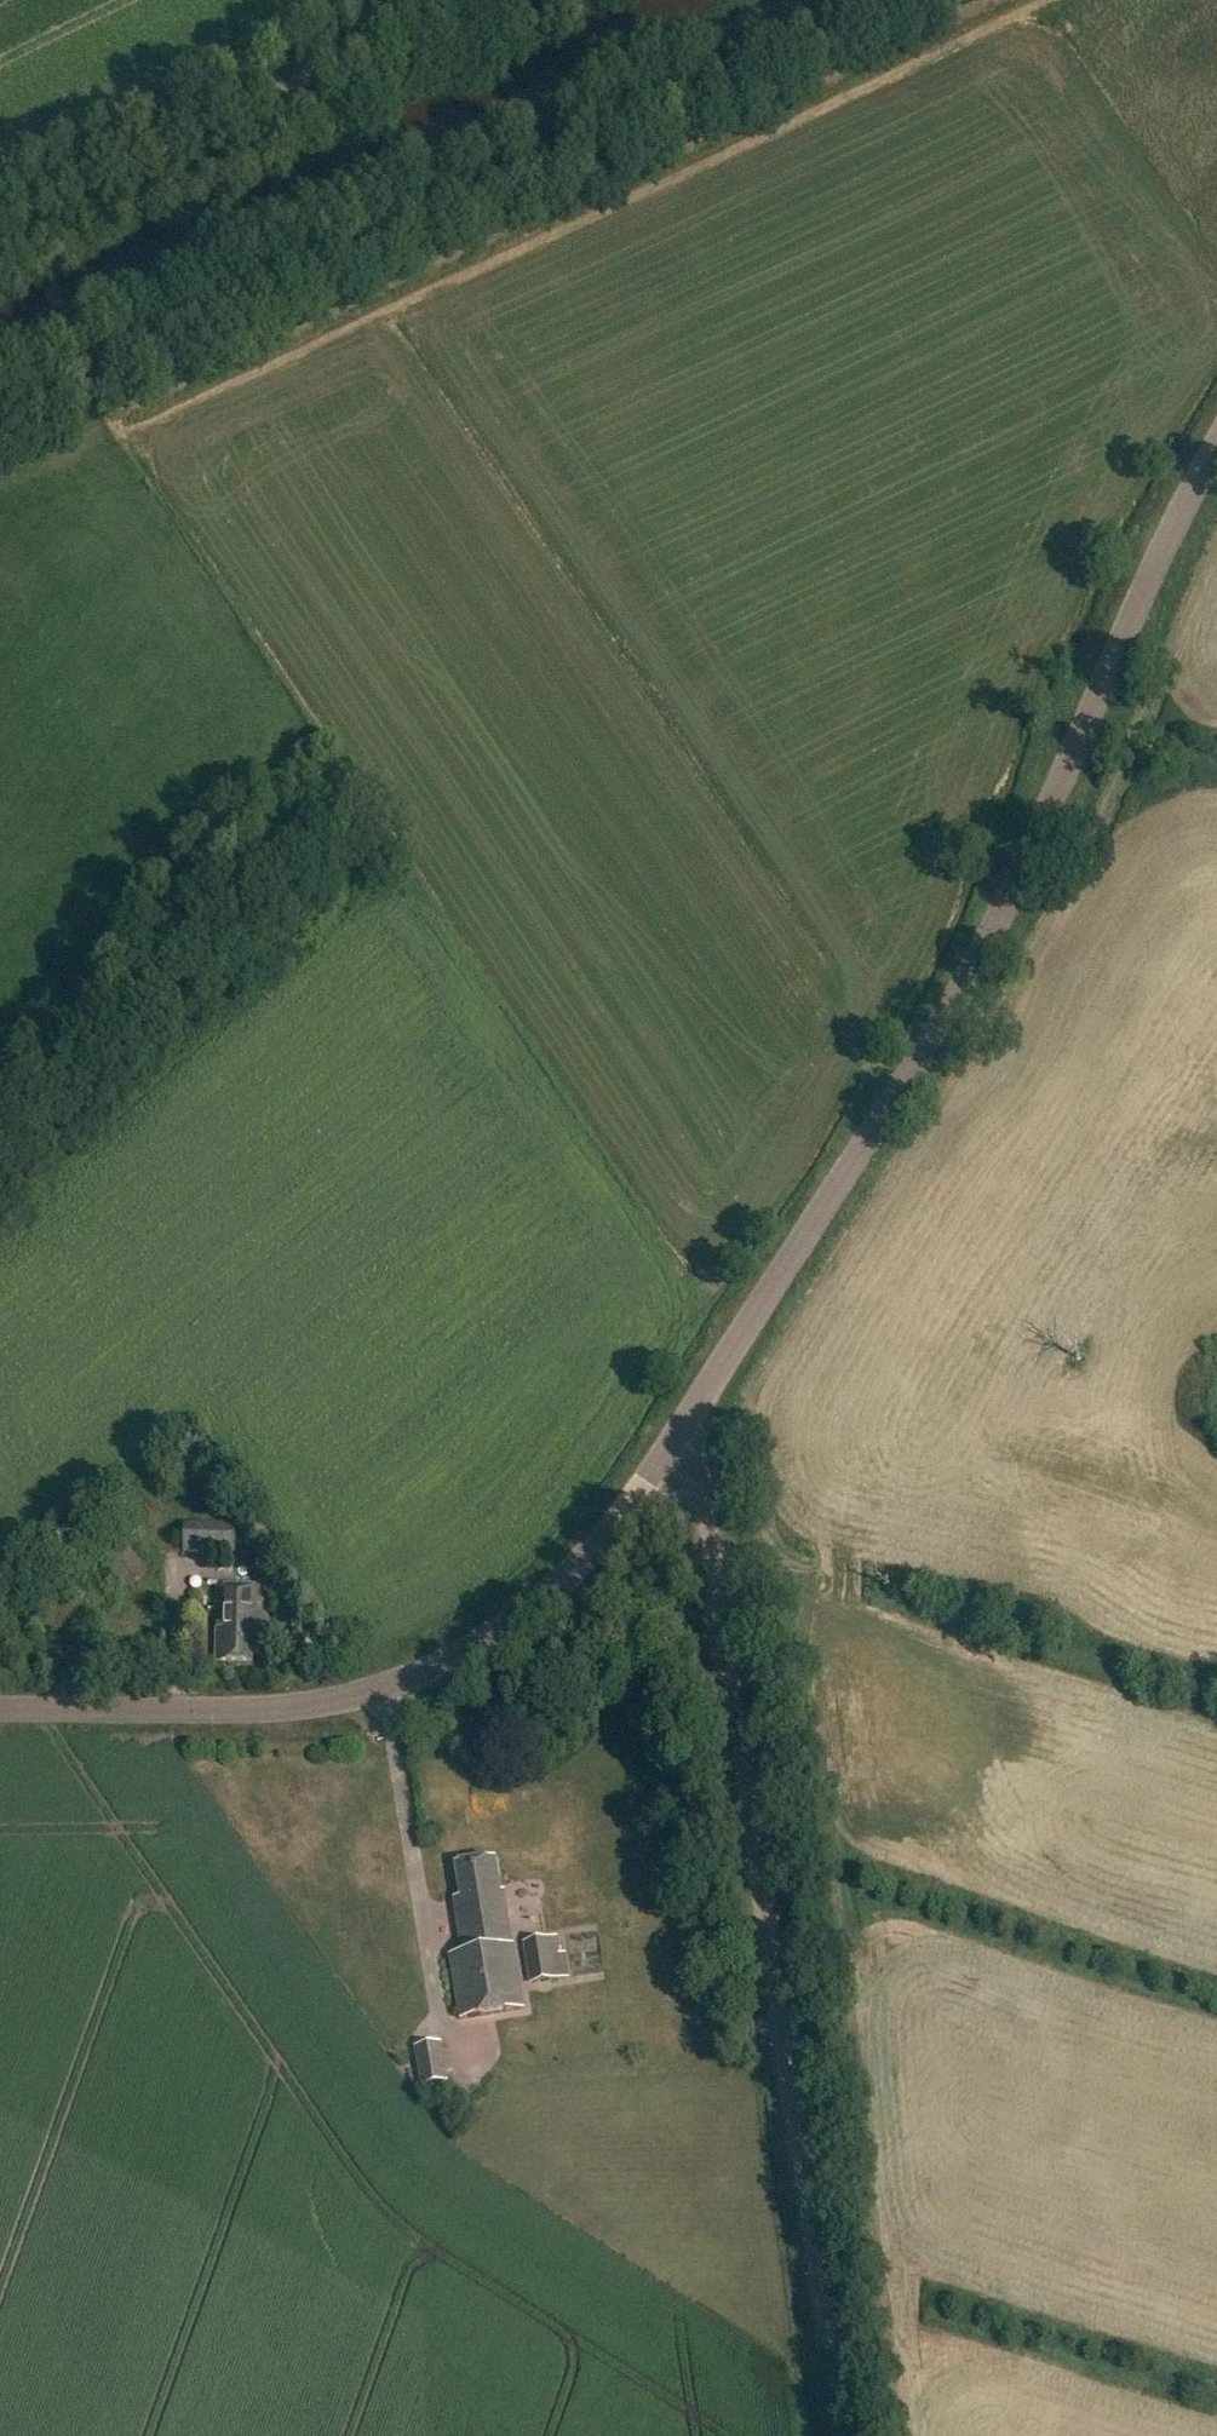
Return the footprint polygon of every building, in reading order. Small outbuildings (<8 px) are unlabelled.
[(183,1553),(235,1554),(236,1524),(184,1523),(183,1553)] [(93,1553),(122,1590),(145,1572),(116,1535),(93,1553)] [(215,1662),(252,1662),(252,1654),(261,1654),(261,1633),(259,1633),(260,1618),(261,1618),(262,1589),(217,1588),(215,1662)] [(449,1953),(459,2019),(522,2008),(512,1944),(510,1944),(502,1891),(498,1891),(493,1858),(456,1863),(460,1897),(453,1898),(461,1951),(449,1953)] [(522,1941),(528,1983),(568,1977),(565,1951),(558,1952),(557,1936),(522,1941)] [(414,2047),(420,2085),(447,2081),(441,2042),(414,2047)]
